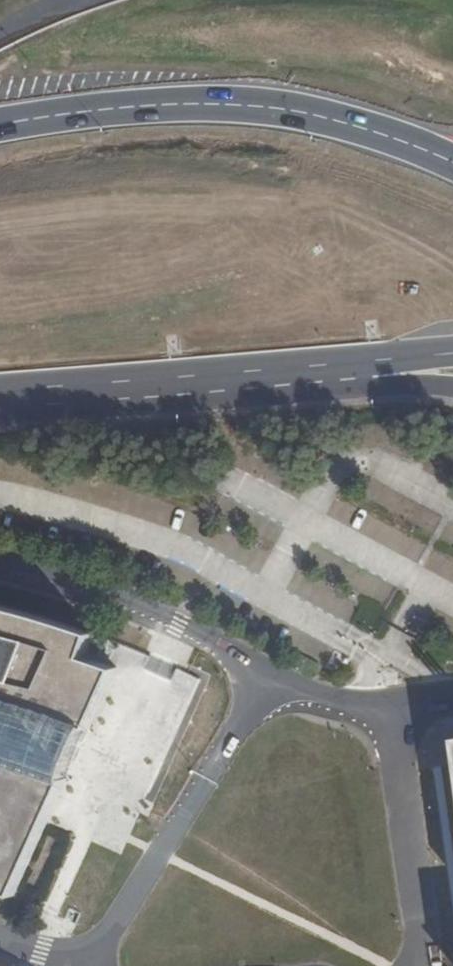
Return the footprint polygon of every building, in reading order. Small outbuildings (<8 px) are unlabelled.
[(20,899),(75,777),(92,742),(99,726),(125,666),(94,657),(100,634),(31,614),(0,606),(0,892),(20,899)]
